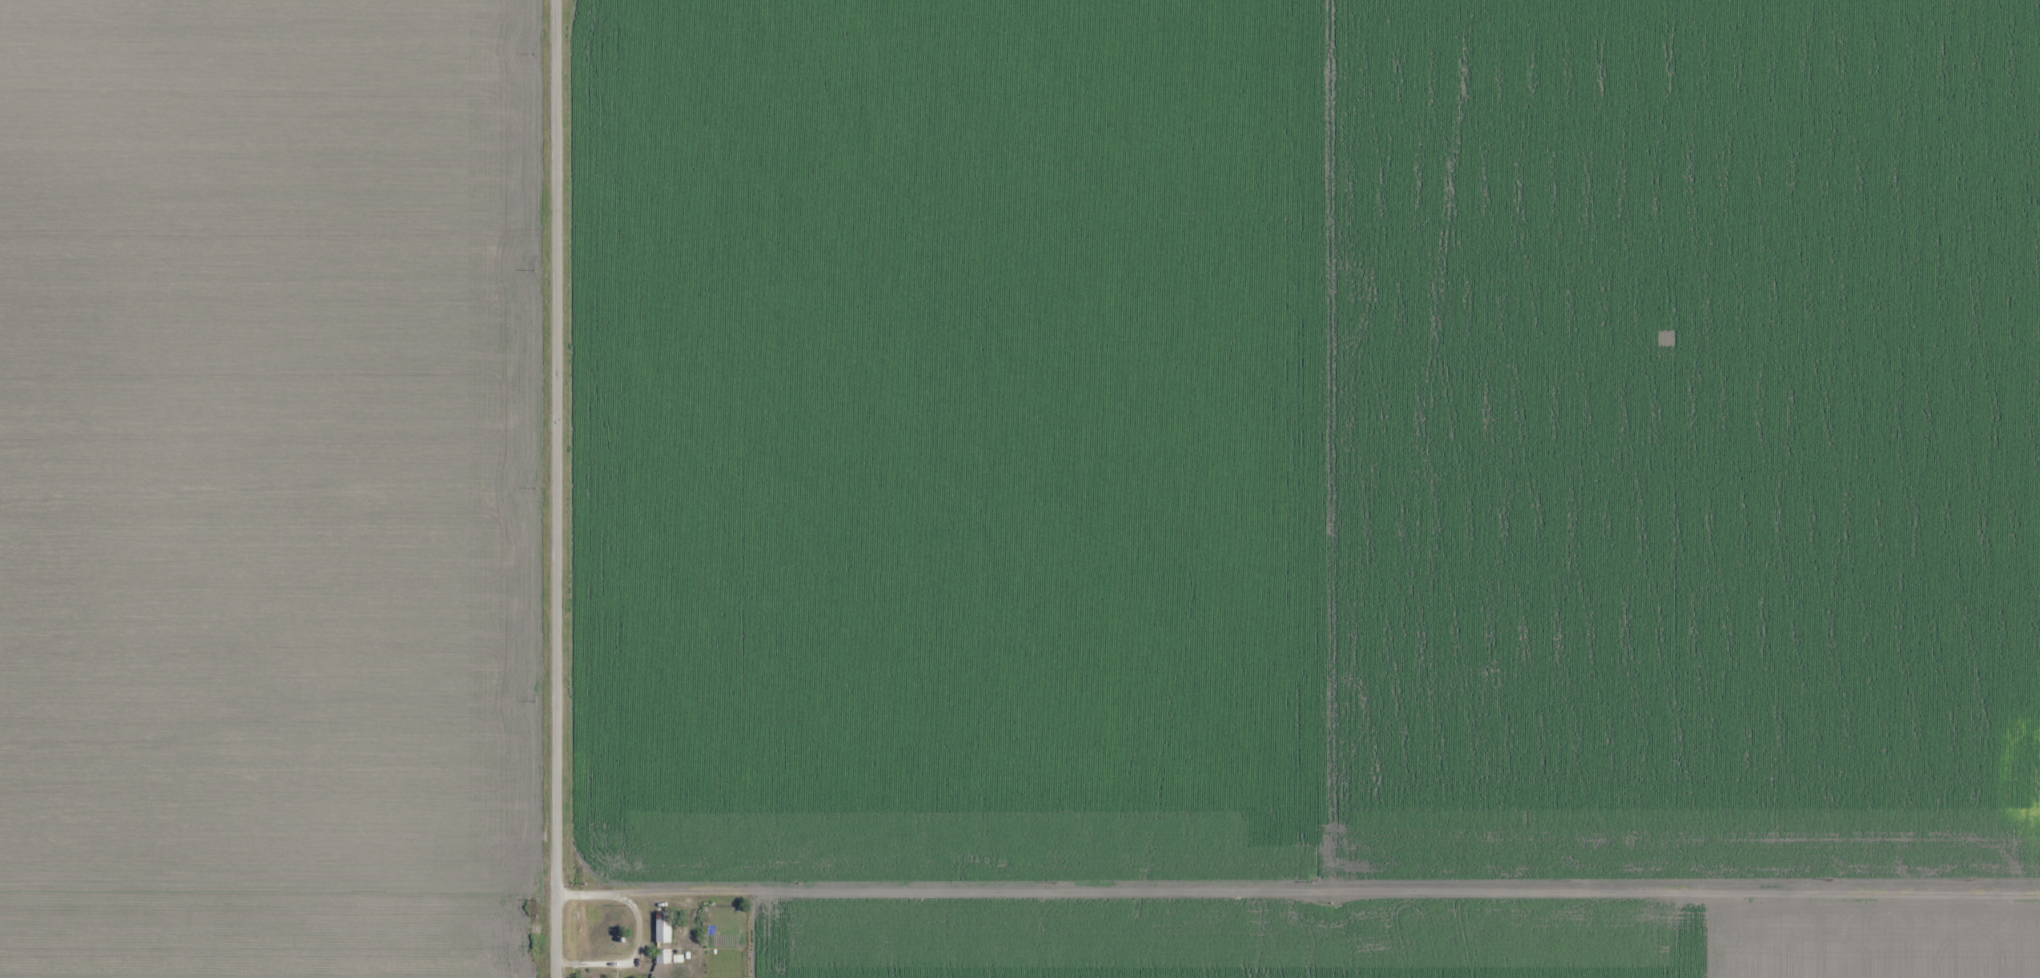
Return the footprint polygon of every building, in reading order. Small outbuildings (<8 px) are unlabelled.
[(654,942),(669,942),(669,917),(654,917),(654,942)]
